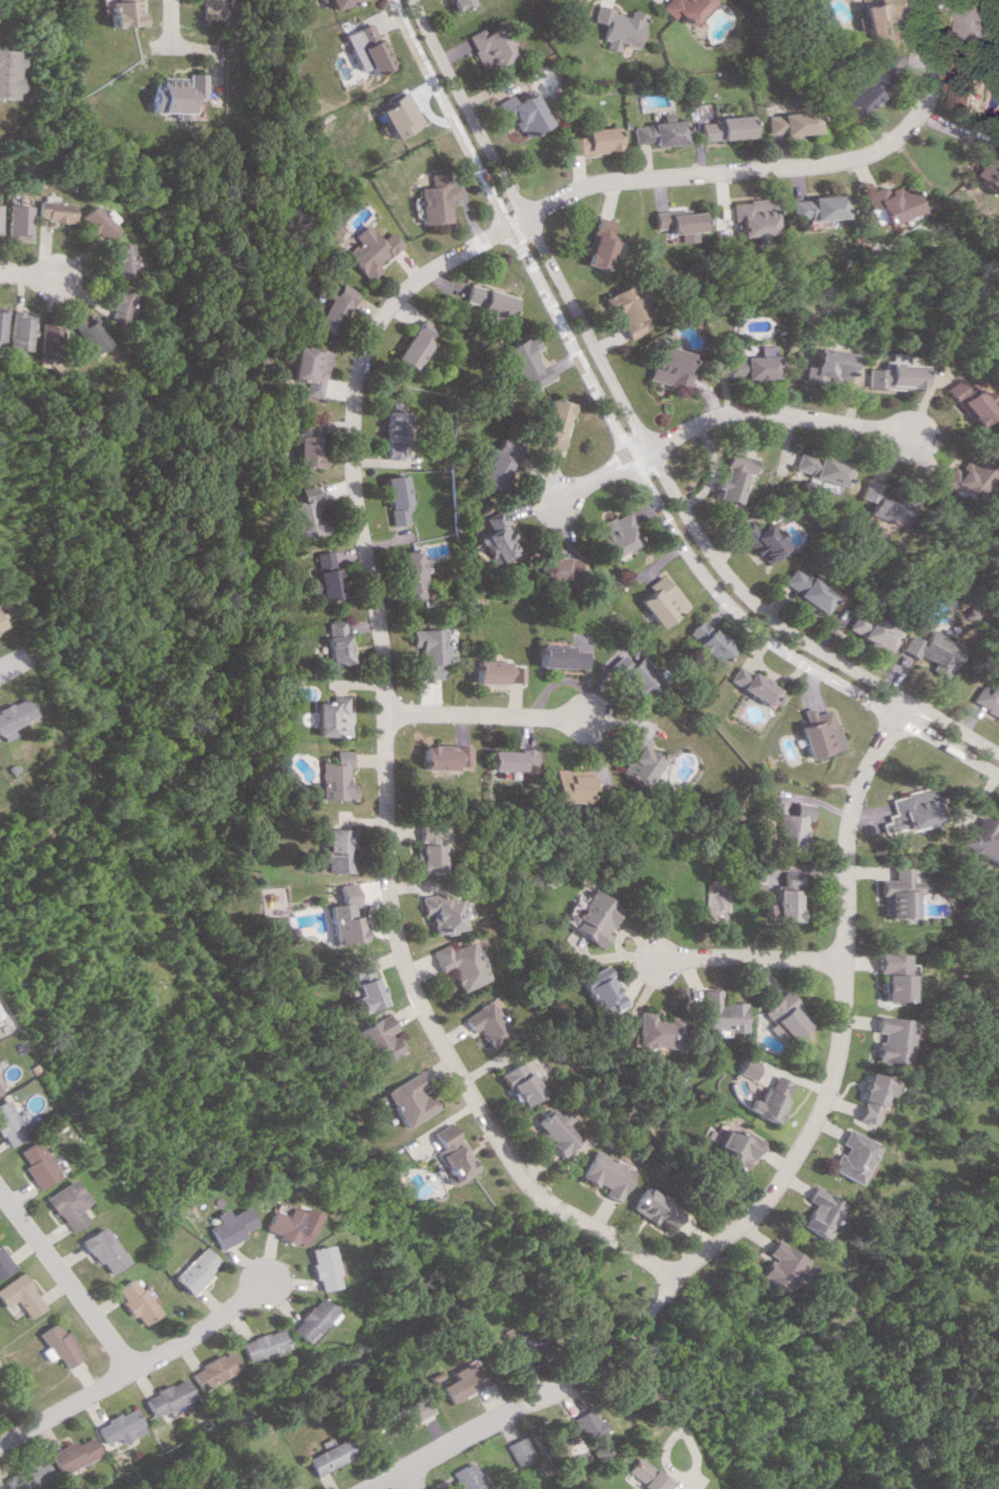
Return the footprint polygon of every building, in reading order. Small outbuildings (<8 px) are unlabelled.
[(129,0),(105,0),(105,1),(99,1),(100,27),(131,25),(129,0)] [(221,18),(221,0),(194,0),(195,19),(221,18)] [(323,9),(357,1),(357,0),(321,0),(323,9)] [(466,0),(443,0),(448,11),(468,3),(466,0)] [(655,7),(668,19),(674,13),(686,24),(707,0),(661,0),(655,7)] [(890,0),(871,0),(872,3),(855,6),(861,39),(896,33),(890,0)] [(966,32),(993,27),(989,0),(961,0),(966,32)] [(633,48),(641,14),(625,10),(625,14),(592,6),(589,21),(603,25),(598,47),(613,51),(614,44),(633,48)] [(384,66),(365,22),(346,30),(358,56),(348,60),(352,71),(362,66),(365,75),(384,66)] [(463,36),(480,71),(511,56),(497,26),(483,32),(480,27),(463,36)] [(14,77),(12,77),(14,50),(0,49),(0,98),(13,99),(14,77)] [(836,102),(851,116),(883,82),(869,68),(836,102)] [(966,111),(985,112),(987,70),(967,69),(966,111)] [(140,114),(184,115),(184,96),(195,96),(195,74),(178,73),(177,86),(172,86),(172,78),(148,77),(148,84),(140,84),(140,114)] [(417,124),(401,91),(382,100),(384,105),(373,110),(387,139),(417,124)] [(548,125),(532,92),(513,101),(510,94),(494,102),(503,121),(512,117),(521,137),(548,125)] [(811,132),(809,112),(763,114),(764,135),(811,132)] [(698,140),(746,137),(744,115),(710,117),(710,122),(697,123),(698,140)] [(682,144),(680,121),(631,124),(632,143),(650,142),(651,146),(682,144)] [(984,195),(998,178),(998,164),(991,157),(996,152),(987,144),(960,173),(984,195)] [(414,187),(418,224),(447,221),(445,201),(452,200),(450,184),(444,185),(442,171),(425,172),(426,186),(414,187)] [(860,208),(867,205),(875,225),(907,212),(896,183),(877,191),(874,185),(854,193),(860,208)] [(785,219),(835,217),(834,196),(784,198),(785,219)] [(732,237),(767,233),(764,198),(728,202),(732,237)] [(32,220),(66,221),(67,202),(32,201),(32,220)] [(111,228),(105,222),(110,218),(101,209),(96,213),(88,204),(73,217),(97,242),(111,228)] [(1,240),(23,240),(24,205),(1,205),(1,240)] [(697,232),(696,211),(651,212),(651,229),(665,228),(665,232),(697,232)] [(617,222),(593,217),(583,265),(606,270),(617,222)] [(338,254),(363,281),(375,269),(370,264),(383,253),(385,256),(397,245),(385,231),(375,239),(360,223),(347,235),(352,241),(338,254)] [(106,243),(105,276),(124,277),(125,244),(106,243)] [(351,291),(335,282),(327,298),(323,295),(309,321),(329,332),(351,291)] [(600,297),(608,313),(614,309),(628,339),(650,329),(644,317),(649,315),(633,282),(600,297)] [(129,292),(109,284),(97,313),(117,321),(129,292)] [(513,297),(465,284),(460,304),(507,317),(513,297)] [(23,350),(24,313),(2,312),(1,349),(23,350)] [(61,322),(83,355),(102,342),(83,313),(74,319),(71,315),(61,322)] [(392,359),(410,370),(436,328),(418,317),(392,359)] [(30,361),(50,361),(50,323),(31,323),(30,361)] [(550,380),(534,350),(539,348),(532,334),(500,350),(517,383),(531,376),(536,387),(550,380)] [(647,379),(686,390),(691,372),(684,370),(689,353),(657,344),(647,379)] [(324,351),(289,346),(284,379),(300,381),(297,399),(316,401),(324,351)] [(771,377),(770,346),(755,347),(756,357),(721,358),(722,379),(771,377)] [(798,379),(842,384),(845,352),(811,348),(809,368),(799,367),(798,379)] [(862,368),(861,387),(910,389),(911,365),(876,363),(876,368),(862,368)] [(932,389),(962,427),(981,412),(958,383),(952,387),(945,378),(932,389)] [(572,403),(548,398),(540,432),(547,433),(544,447),(560,451),(572,403)] [(381,459),(401,459),(403,412),(383,411),(381,459)] [(298,415),(297,435),(313,436),(314,416),(298,415)] [(311,467),(312,436),(291,436),(290,466),(311,467)] [(518,447),(498,436),(474,479),(493,490),(518,447)] [(788,470),(834,487),(841,466),(795,449),(788,470)] [(718,478),(712,477),(710,488),(713,489),(711,499),(732,504),(739,471),(747,473),(750,457),(724,452),(718,478)] [(981,475),(963,454),(932,481),(950,502),(981,475)] [(402,475),(381,477),(386,525),(404,523),(403,509),(405,509),(402,475)] [(862,515),(896,526),(904,502),(875,493),(877,485),(858,479),(852,498),(866,503),(862,515)] [(287,540),(321,533),(318,515),(314,515),(308,485),(277,492),(287,540)] [(515,550),(495,510),(479,518),(486,531),(474,537),(487,564),(515,550)] [(600,524),(605,534),(599,538),(608,558),(637,545),(630,530),(636,527),(628,511),(600,524)] [(762,565),(787,545),(764,519),(755,527),(748,519),(734,532),(762,565)] [(392,552),(397,584),(402,584),(405,600),(423,597),(415,548),(392,552)] [(334,598),(327,550),(307,553),(314,600),(334,598)] [(540,558),(540,580),(566,579),(566,557),(540,558)] [(819,612),(831,596),(790,567),(779,584),(819,612)] [(660,628),(688,607),(663,574),(648,585),(652,591),(639,601),(660,628)] [(881,649),(890,632),(853,613),(844,630),(881,649)] [(700,619),(686,635),(717,663),(732,647),(700,619)] [(321,665),(344,663),(339,620),(319,622),(321,633),(318,634),(321,665)] [(415,679),(438,678),(438,664),(444,664),(442,629),(408,629),(408,646),(414,646),(415,679)] [(936,678),(954,646),(923,629),(916,641),(904,634),(896,648),(925,664),(922,670),(936,678)] [(571,646),(536,645),(535,667),(584,668),(585,651),(571,650),(571,646)] [(629,664),(620,654),(609,664),(631,688),(625,693),(636,706),(661,683),(638,657),(629,664)] [(471,683),(520,684),(520,666),(507,666),(507,661),(471,660),(471,683)] [(767,705),(770,700),(778,705),(785,693),(737,665),(727,682),(767,705)] [(998,721),(998,682),(987,675),(980,686),(974,683),(963,702),(998,722),(998,721)] [(340,736),(341,696),(321,695),(321,701),(305,701),(305,735),(340,736)] [(29,712),(24,703),(19,706),(13,696),(0,704),(0,737),(5,735),(1,728),(29,712)] [(807,758),(841,748),(828,709),(813,714),(811,707),(801,710),(806,725),(797,727),(807,758)] [(657,759),(639,748),(644,740),(631,732),(622,747),(627,750),(614,773),(639,788),(657,759)] [(415,745),(414,769),(450,770),(450,765),(464,766),(464,746),(415,745)] [(529,751),(484,749),(483,769),(516,770),(516,764),(529,765),(529,751)] [(307,799),(343,800),(343,784),(336,783),(336,768),(340,768),(340,750),(323,750),(322,763),(308,762),(307,799)] [(581,802),(582,775),(562,774),(562,769),(547,768),(546,800),(581,802)] [(888,798),(892,814),(884,815),(888,833),(933,822),(926,794),(918,796),(916,791),(888,798)] [(775,813),(769,848),(798,852),(803,819),(808,820),(810,804),(793,802),(791,815),(775,813)] [(998,867),(998,829),(974,816),(958,846),(998,867)] [(425,843),(424,824),(408,825),(409,844),(425,843)] [(339,873),(340,829),(309,829),(307,872),(339,873)] [(430,872),(430,844),(404,845),(405,873),(430,872)] [(877,880),(877,917),(908,917),(908,892),(914,893),(915,881),(906,881),(906,868),(889,867),(888,880),(877,880)] [(795,921),(797,871),(780,871),(779,889),(772,889),(771,920),(795,921)] [(323,885),(326,904),(315,905),(320,944),(346,940),(342,906),(343,906),(340,883),(323,885)] [(614,910),(588,889),(560,923),(591,947),(601,935),(597,932),(614,910)] [(408,896),(411,914),(417,914),(420,934),(453,930),(448,900),(433,902),(432,893),(408,896)] [(479,979),(463,940),(440,950),(437,943),(420,951),(429,971),(439,967),(450,992),(479,979)] [(903,954),(873,953),(872,972),(878,972),(877,1001),(902,1001),(903,954)] [(345,1012),(369,1004),(355,962),(335,968),(344,995),(340,997),(345,1012)] [(571,978),(588,1018),(615,1006),(597,966),(571,978)] [(740,1031),(741,1003),(715,1002),(715,990),(698,990),(697,1030),(740,1031)] [(502,1037),(486,1001),(454,1015),(462,1033),(471,1029),(480,1047),(502,1037)] [(674,1047),(674,1014),(658,1014),(658,1020),(646,1020),(646,1011),(629,1011),(628,1046),(674,1047)] [(391,1052),(382,1033),(385,1032),(377,1015),(346,1029),(363,1065),(391,1052)] [(907,1020),(872,1015),(870,1033),(874,1033),(870,1059),(901,1064),(907,1020)] [(749,1080),(756,1064),(740,1057),(733,1073),(749,1080)] [(512,1106),(535,1094),(517,1060),(494,1072),(512,1106)] [(378,1091),(399,1127),(430,1108),(424,1097),(419,1100),(412,1089),(419,1085),(411,1071),(378,1091)] [(870,1125),(883,1078),(862,1073),(849,1120),(870,1125)] [(768,1123),(787,1082),(770,1074),(763,1090),(758,1088),(751,1102),(744,1099),(739,1109),(768,1123)] [(35,1129),(24,1110),(15,1115),(4,1099),(0,1101),(0,1133),(8,1146),(35,1129)] [(529,1124),(545,1141),(542,1144),(555,1157),(575,1138),(561,1124),(567,1119),(558,1110),(553,1115),(546,1108),(529,1124)] [(449,1129),(445,1123),(428,1133),(432,1140),(449,1129)] [(756,1142),(738,1130),(734,1137),(719,1128),(708,1146),(715,1150),(710,1159),(731,1171),(741,1155),(746,1158),(756,1142)] [(851,1184),(871,1145),(840,1129),(833,1143),(839,1146),(834,1155),(830,1153),(822,1169),(851,1184)] [(447,1186),(474,1169),(450,1130),(432,1141),(436,1148),(432,1151),(447,1176),(442,1179),(447,1186)] [(61,1175),(38,1140),(21,1151),(29,1164),(25,1166),(41,1189),(61,1175)] [(613,1202),(630,1170),(591,1150),(577,1177),(600,1189),(598,1194),(613,1202)] [(71,1232),(87,1221),(79,1209),(90,1202),(74,1179),(47,1197),(71,1232)] [(834,1204),(806,1186),(798,1199),(805,1204),(791,1225),(813,1238),(834,1204)] [(626,1209),(648,1224),(653,1217),(667,1226),(677,1211),(641,1187),(626,1209)] [(226,1215),(223,1208),(211,1214),(215,1221),(206,1226),(217,1249),(242,1237),(239,1231),(252,1224),(243,1206),(226,1215)] [(260,1232),(299,1247),(312,1213),(298,1207),(296,1212),(285,1207),(282,1215),(269,1210),(260,1232)] [(80,1239),(105,1275),(125,1261),(101,1226),(80,1239)] [(751,1275),(777,1292),(798,1259),(767,1239),(757,1255),(762,1258),(751,1275)] [(16,1269),(2,1244),(0,1245),(0,1277),(16,1269)] [(332,1287),(324,1245),(303,1249),(311,1291),(332,1287)] [(190,1295),(208,1275),(205,1272),(216,1261),(201,1247),(171,1278),(190,1295)] [(7,1307),(18,1299),(30,1318),(47,1307),(23,1272),(0,1288),(0,1297),(7,1307)] [(114,1288),(121,1300),(119,1302),(128,1318),(133,1315),(138,1325),(155,1315),(132,1277),(114,1288)] [(300,1343),(327,1310),(310,1296),(283,1329),(300,1343)] [(66,1368),(83,1357),(65,1330),(62,1332),(56,1322),(38,1333),(48,1347),(42,1351),(49,1361),(57,1355),(66,1368)] [(234,1343),(241,1362),(280,1348),(273,1328),(234,1343)] [(183,1373),(194,1390),(232,1367),(222,1349),(183,1373)] [(476,1387),(466,1361),(443,1370),(447,1379),(434,1384),(441,1400),(476,1387)] [(188,1397),(179,1378),(140,1396),(150,1416),(188,1397)] [(393,1432),(428,1411),(418,1395),(383,1416),(393,1432)] [(144,1432),(131,1407),(95,1426),(104,1444),(118,1437),(121,1443),(144,1432)] [(559,1418),(583,1460),(602,1449),(578,1407),(559,1418)] [(101,1454),(91,1436),(76,1444),(74,1440),(51,1453),(63,1475),(101,1454)] [(499,1443),(507,1465),(525,1459),(516,1436),(499,1443)] [(352,1458),(345,1439),(304,1456),(311,1475),(352,1458)] [(54,1476),(43,1456),(5,1476),(11,1488),(29,1488),(54,1476)] [(657,1485),(660,1480),(628,1457),(615,1476),(634,1488),(663,1488),(657,1485)] [(453,1488),(480,1488),(467,1461),(445,1472),(453,1488)]
